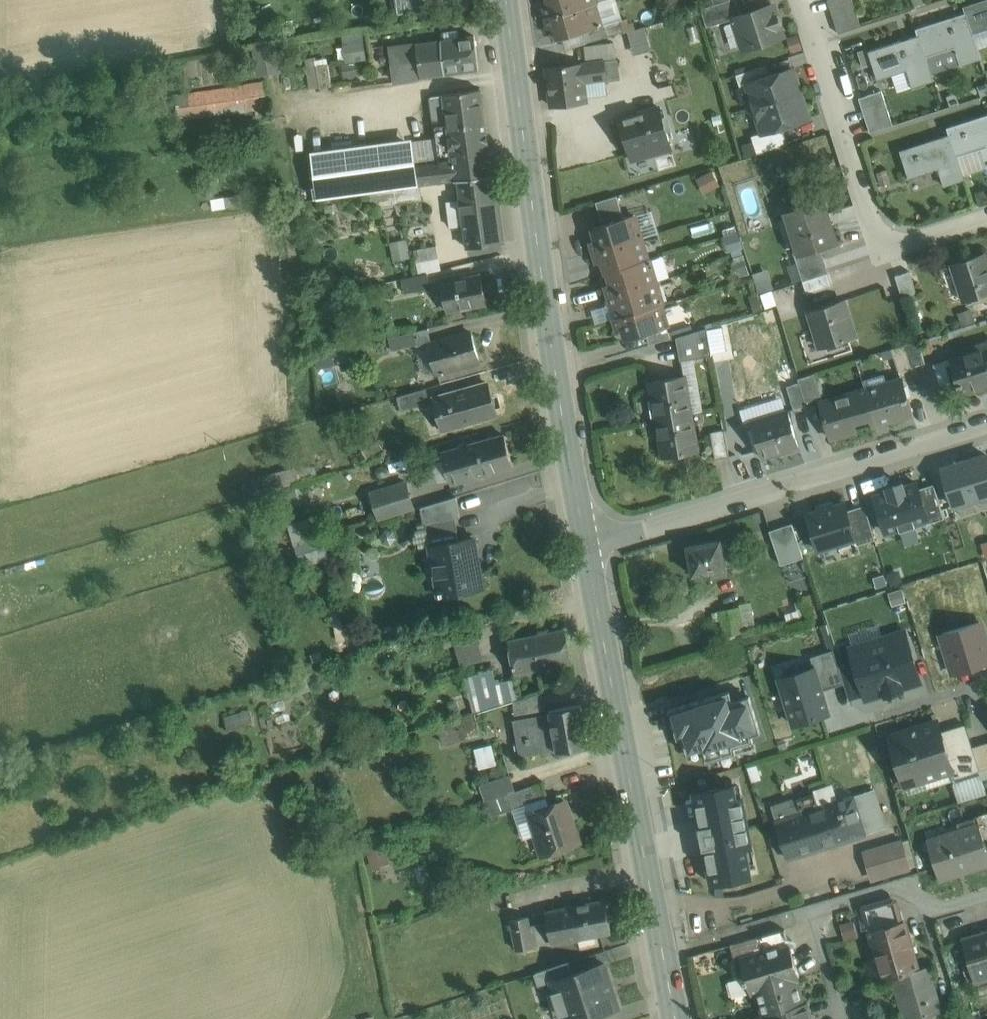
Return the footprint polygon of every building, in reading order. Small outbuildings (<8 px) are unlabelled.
[(393,11),(398,14),(410,12),(409,0),(392,0),(393,11)] [(410,12),(444,8),(443,0),(409,0),(410,12)] [(550,4),(545,6),(548,16),(548,17),(592,3),(592,4),(594,3),(593,0),(549,0),(550,4)] [(701,8),(707,27),(735,18),(734,17),(741,15),(737,0),(726,0),(714,4),(701,8)] [(831,10),(854,3),(853,0),(828,0),(831,10)] [(963,6),(965,13),(966,12),(973,34),(974,34),(986,29),(986,0),(982,0),(963,6)] [(592,3),(548,17),(548,16),(546,17),(550,28),(555,26),(559,38),(599,26),(592,4),(592,3)] [(854,3),(831,10),(835,22),(858,14),(854,3)] [(741,15),(734,17),(735,18),(744,48),(783,36),(773,5),(741,15)] [(965,13),(916,29),(918,35),(919,35),(926,56),(958,46),(962,59),(978,53),(980,58),(981,58),(974,34),(973,34),(966,12),(965,13)] [(858,14),(835,22),(839,33),(861,26),(858,14)] [(366,31),(342,34),(347,62),(367,58),(365,43),(368,42),(366,31)] [(474,35),(416,43),(421,77),(478,69),(474,35)] [(918,35),(868,51),(878,79),(910,69),(914,81),(931,76),(933,81),(934,80),(926,56),(919,35),(918,35)] [(416,43),(389,47),(394,81),(421,77),(416,43)] [(253,47),(257,76),(282,72),(277,44),(253,47)] [(315,57),(306,58),(310,89),(333,85),(329,57),(316,59),(315,57)] [(603,61),(547,68),(552,106),(586,102),(583,82),(606,79),(603,61)] [(767,64),(736,74),(740,86),(748,84),(748,83),(770,76),(767,64)] [(770,76),(748,83),(748,84),(755,106),(801,91),(793,68),(770,76)] [(264,83),(173,95),(177,120),(267,107),(264,83)] [(449,93),(443,94),(443,95),(453,166),(490,160),(481,89),(449,93)] [(882,90),(859,98),(863,109),(886,102),(882,90)] [(801,91),(755,106),(763,132),(763,133),(782,127),(809,118),(801,91)] [(453,166),(443,95),(431,96),(437,138),(440,162),(415,165),(418,185),(418,186),(420,185),(454,181),(453,166)] [(886,102),(863,109),(867,120),(889,113),(886,102)] [(658,108),(622,119),(621,119),(632,159),(633,159),(650,154),(652,153),(650,147),(669,142),(660,107),(658,108)] [(889,113),(867,120),(870,132),(893,125),(889,113)] [(948,127),(950,134),(963,172),(986,165),(986,115),(948,127)] [(782,127),(763,133),(763,132),(752,135),(757,153),(788,144),(782,127)] [(950,134),(900,150),(909,178),(942,168),(946,180),(963,174),(963,172),(950,134)] [(413,146),(415,165),(440,162),(437,138),(412,141),(413,146)] [(413,146),(313,159),(319,199),(365,192),(418,185),(415,165),(413,146)] [(458,180),(458,179),(492,175),(490,161),(453,166),(454,181),(458,180)] [(702,191),(719,184),(713,169),(696,176),(702,191)] [(492,175),(458,179),(458,180),(460,199),(464,225),(467,247),(501,242),(502,242),(493,174),(492,175)] [(418,186),(418,185),(365,192),(367,205),(422,199),(420,185),(418,186)] [(617,196),(596,202),(599,214),(620,207),(617,196)] [(460,199),(447,201),(451,227),(464,225),(460,199)] [(825,199),(786,211),(786,213),(788,212),(800,252),(799,253),(799,254),(839,242),(838,240),(825,200),(825,199)] [(620,207),(599,214),(603,225),(624,218),(620,207)] [(651,207),(638,210),(644,234),(657,231),(651,207)] [(603,225),(594,227),(597,240),(592,241),(595,252),(640,238),(634,215),(624,218),(603,225)] [(640,238),(595,252),(598,262),(604,261),(607,273),(609,273),(608,272),(647,260),(640,238)] [(436,246),(415,250),(417,261),(439,257),(436,246)] [(952,263),(952,264),(964,299),(963,299),(964,300),(986,293),(986,261),(985,254),(985,253),(952,263)] [(823,255),(798,264),(803,280),(829,271),(823,255)] [(647,260),(608,272),(609,273),(612,283),(607,285),(610,295),(655,282),(649,260),(647,260)] [(829,271),(803,280),(808,293),(833,285),(829,271)] [(910,271),(895,275),(902,296),(916,292),(910,271)] [(427,273),(402,279),(405,293),(431,287),(427,273)] [(481,275),(442,283),(447,310),(487,303),(481,275)] [(655,282),(610,295),(613,306),(618,304),(621,315),(622,316),(660,304),(662,304),(655,282)] [(844,299),(809,310),(820,347),(855,336),(844,299)] [(660,304),(622,316),(621,315),(615,317),(618,328),(623,327),(627,339),(646,333),(667,327),(660,304)] [(959,314),(962,325),(975,321),(972,310),(959,314)] [(667,327),(646,333),(650,344),(671,338),(667,327)] [(429,328),(390,337),(393,349),(415,344),(420,347),(429,345),(428,344),(433,342),(429,328)] [(433,342),(428,344),(429,345),(436,373),(479,360),(471,331),(433,342)] [(918,340),(904,344),(912,367),(925,363),(918,340)] [(975,345),(976,349),(950,357),(959,385),(962,384),(965,394),(986,387),(986,341),(975,345)] [(904,344),(892,348),(899,371),(912,367),(904,344)] [(815,373),(798,378),(806,403),(823,397),(815,373)] [(685,375),(650,382),(653,397),(654,397),(658,419),(690,413),(688,402),(690,402),(685,375)] [(903,379),(866,390),(875,423),(913,412),(903,379)] [(488,383),(435,398),(443,428),(497,413),(488,383)] [(427,388),(398,396),(401,410),(431,401),(427,388)] [(866,390),(820,403),(830,436),(875,423),(866,390)] [(788,410),(752,421),(762,457),(799,446),(788,410)] [(690,413),(658,419),(662,440),(660,440),(663,456),(698,450),(694,424),(692,424),(690,413)] [(725,429),(711,432),(715,458),(730,456),(725,429)] [(504,435),(444,452),(452,483),(513,465),(504,435)] [(942,469),(953,505),(986,495),(986,455),(942,469)] [(296,468),(252,479),(256,493),(300,481),(296,468)] [(407,481),(372,492),(380,518),(414,507),(407,481)] [(928,519),(919,488),(917,482),(904,487),(903,483),(887,487),(888,491),(875,495),(886,532),(900,528),(900,530),(916,526),(915,523),(927,519),(928,519)] [(934,484),(919,488),(928,519),(927,519),(928,523),(945,518),(934,484)] [(857,538),(848,510),(846,502),(834,506),(833,503),(818,507),(819,510),(807,514),(818,549),(855,538),(857,538)] [(865,504),(848,510),(857,538),(855,538),(857,544),(876,539),(865,504)] [(317,516),(289,525),(302,567),(329,559),(317,516)] [(456,516),(427,521),(429,535),(458,529),(456,516)] [(792,523),(770,530),(781,564),(804,557),(792,523)] [(460,539),(458,529),(429,535),(431,545),(460,539)] [(460,539),(431,545),(440,595),(483,587),(474,537),(460,539)] [(722,538),(689,544),(694,574),(711,571),(712,576),(728,573),(726,562),(733,561),(730,547),(724,548),(722,538)] [(942,633),(955,673),(986,663),(986,646),(980,621),(942,633)] [(450,628),(438,632),(441,644),(454,640),(450,628)] [(565,628),(532,635),(535,654),(538,669),(572,662),(565,628)] [(850,647),(854,660),(865,695),(866,698),(886,692),(887,694),(902,690),(901,688),(921,682),(905,630),(850,647)] [(532,635),(509,640),(512,659),(535,654),(532,635)] [(479,659),(474,637),(461,639),(466,662),(479,659)] [(811,656),(814,668),(815,667),(822,690),(844,683),(839,665),(834,649),(811,656)] [(535,654),(512,659),(515,673),(538,669),(535,654)] [(854,660),(839,665),(844,683),(850,700),(865,695),(854,660)] [(815,667),(814,668),(780,678),(794,723),(829,712),(822,690),(815,667)] [(492,669),(465,678),(475,711),(514,698),(520,696),(516,677),(499,681),(498,679),(495,679),(492,669)] [(520,696),(514,698),(517,714),(545,708),(541,690),(520,696)] [(730,690),(669,709),(678,738),(683,737),(688,753),(703,749),(707,761),(737,752),(735,746),(754,740),(752,735),(761,732),(750,695),(733,701),(730,690)] [(580,704),(550,710),(550,712),(513,719),(520,756),(557,750),(588,744),(580,704)] [(258,706),(230,716),(234,729),(263,719),(258,706)] [(475,711),(439,722),(445,742),(481,731),(475,711)] [(938,722),(892,736),(906,782),(951,769),(952,768),(948,754),(972,746),(973,746),(965,723),(941,731),(938,722)] [(972,746),(980,771),(980,770),(986,768),(986,742),(973,746),(972,746)] [(476,749),(480,767),(497,763),(493,746),(476,749)] [(954,779),(980,771),(972,746),(948,754),(952,768),(951,769),(954,779)] [(879,748),(866,751),(870,763),(883,759),(879,748)] [(986,793),(980,771),(954,779),(953,785),(958,801),(986,793)] [(516,790),(510,774),(480,785),(485,800),(516,790)] [(548,796),(543,781),(516,790),(485,800),(490,815),(513,807),(548,796)] [(734,785),(694,792),(701,826),(699,826),(703,848),(705,848),(712,883),(751,875),(746,848),(752,847),(742,795),(736,797),(734,785)] [(873,790),(818,807),(815,794),(796,800),(797,803),(790,806),(794,815),(776,821),(788,858),(885,828),(873,790)] [(565,801),(530,813),(530,812),(529,813),(543,853),(544,853),(578,841),(579,841),(565,801)] [(975,816),(977,825),(979,824),(984,842),(986,841),(986,812),(975,816)] [(928,841),(940,879),(941,878),(941,877),(969,868),(969,869),(986,864),(986,851),(984,842),(979,824),(977,825),(928,841)] [(902,841),(864,852),(868,866),(876,864),(907,855),(902,841)] [(367,844),(370,864),(386,863),(384,842),(367,844)] [(907,855),(876,864),(880,876),(910,868),(907,855)] [(890,897),(861,906),(865,921),(881,916),(881,915),(901,909),(904,921),(905,921),(901,909),(894,911),(890,897)] [(604,900),(570,906),(571,908),(545,913),(547,922),(550,942),(575,937),(576,938),(609,932),(604,900)] [(901,909),(881,915),(881,916),(884,927),(904,921),(901,909)] [(527,916),(509,919),(515,950),(532,946),(527,916)] [(841,924),(845,940),(857,937),(853,921),(841,924)] [(884,927),(870,931),(884,979),(893,976),(919,969),(905,921),(904,921),(884,927)] [(547,922),(533,925),(537,945),(550,942),(547,922)] [(785,928),(759,936),(764,952),(790,944),(785,928)] [(962,939),(975,982),(986,978),(986,932),(962,939)] [(764,952),(741,958),(746,977),(754,975),(765,1014),(768,1013),(802,1003),(802,1002),(792,968),(796,967),(790,944),(764,952)] [(569,961),(542,968),(544,976),(571,969),(569,961)] [(554,979),(565,1018),(601,1018),(621,1013),(608,964),(554,979)] [(893,976),(906,1018),(918,1018),(941,1012),(928,966),(919,969),(893,976)] [(768,1013),(770,1018),(809,1018),(812,1018),(807,1001),(802,1002),(802,1003),(768,1013)]
